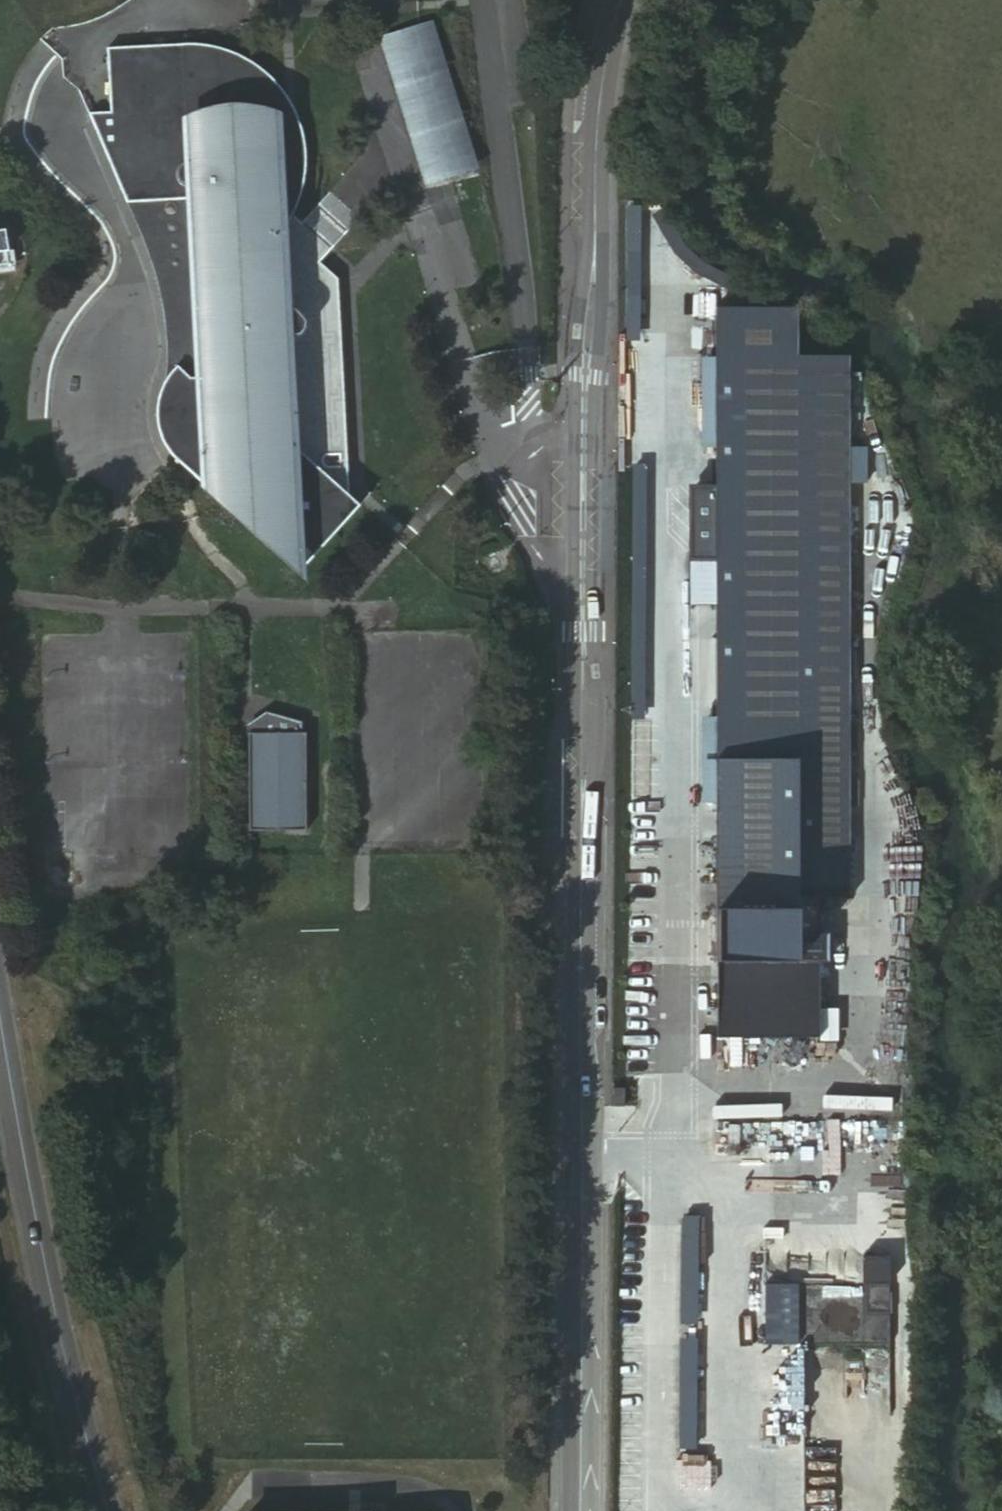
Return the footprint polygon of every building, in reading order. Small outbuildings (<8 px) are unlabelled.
[(481,169),(434,21),(380,39),(427,186),(481,169)] [(219,497),(305,569),(356,506),(346,497),(327,481),(327,467),(323,467),(320,464),(319,461),(321,457),(324,455),(344,455),(336,277),(317,261),(328,245),(301,223),(293,225),(286,236),(276,229),(280,221),(286,202),(291,175),(292,153),(291,138),(285,121),(277,105),(269,90),(258,76),(236,62),(227,58),(216,55),(199,52),(185,53),(183,43),(109,47),(111,113),(91,113),(127,202),(191,200),(197,274),(214,273),(217,316),(201,330),(217,341),(218,385),(193,386),(185,375),(179,380),(176,389),(173,399),(171,420),(172,431),(176,441),(184,454),(193,460),(186,470),(219,497)] [(172,458),(186,470),(193,460),(184,454),(176,441),(172,431),(171,420),(173,399),(176,389),(179,380),(185,375),(193,386),(218,385),(217,341),(201,330),(217,316),(214,273),(197,274),(191,200),(127,202),(148,255),(157,281),(161,301),(165,332),(166,349),(165,377),(153,407),(153,423),(161,442),(172,458)] [(11,267),(6,232),(0,233),(0,269),(11,267)] [(797,338),(796,313),(716,314),(716,415),(847,415),(847,367),(797,365),(797,355),(820,355),(820,338),(797,338)] [(849,839),(847,415),(716,415),(716,484),(717,559),(717,891),(799,892),(848,892),(849,839)] [(327,481),(346,497),(344,455),(324,455),(321,457),(319,461),(320,464),(323,467),(327,467),(327,481)] [(717,559),(716,484),(693,483),(693,559),(717,559)] [(249,827),(307,827),(307,731),(303,731),(303,720),(268,709),(268,720),(252,720),(253,731),(250,731),(249,827)] [(717,891),(716,964),(799,964),(799,892),(717,891)] [(716,964),(715,995),(721,994),(819,992),(819,966),(799,964),(716,964)] [(721,994),(715,995),(714,1039),(819,1040),(819,992),(721,994)] [(886,1281),(885,1256),(860,1256),(861,1282),(886,1281)] [(763,1277),(760,1343),(797,1344),(800,1278),(763,1277)] [(863,1337),(864,1332),(865,1327),(865,1322),(863,1317),(861,1312),(858,1308),(854,1304),(849,1302),(847,1301),(844,1300),(839,1300),(834,1300),(829,1301),(824,1304),(820,1307),(816,1311),(814,1315),(812,1320),(812,1322),(811,1326),(812,1331),(813,1336),(815,1341),(819,1345),(823,1348),(827,1351),(832,1352),(837,1353),(843,1353),(848,1351),(853,1349),(857,1346),(860,1342),(863,1337)]
